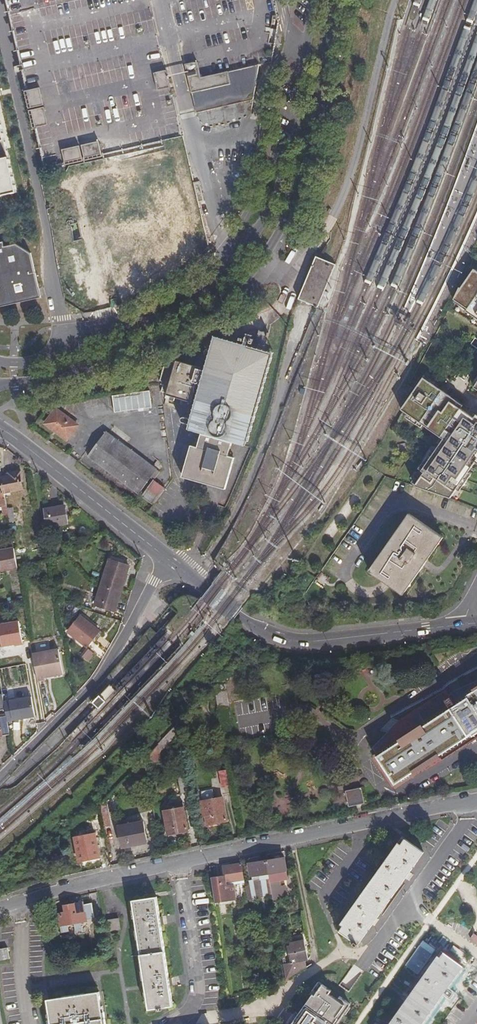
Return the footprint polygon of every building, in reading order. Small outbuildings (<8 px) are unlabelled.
[(264,98),(258,65),(205,75),(204,71),(191,73),(198,110),(264,98)] [(158,71),(161,87),(173,85),(170,69),(158,71)] [(39,125),(53,122),(44,86),(29,90),(39,125)] [(15,192),(0,128),(0,195),(15,192)] [(70,162),(107,153),(104,139),(66,148),(70,162)] [(0,242),(0,308),(40,300),(30,255),(14,245),(3,247),(2,241),(0,242)] [(334,266),(315,259),(298,302),(317,309),(334,266)] [(476,271),(458,294),(453,301),(476,318),(476,272),(476,271)] [(189,404),(196,381),(202,381),(190,419),(183,416),(181,423),(189,426),(187,430),(199,433),(195,446),(191,445),(182,476),(222,488),(231,456),(227,454),(220,452),(223,441),(230,443),(244,447),(273,353),(255,348),(259,336),(248,332),(246,336),(241,335),(240,340),(245,342),(244,347),(217,338),(207,371),(171,360),(170,361),(169,369),(163,368),(159,389),(171,401),(175,397),(185,400),(184,403),(189,404)] [(474,417),(472,420),(460,411),(463,408),(431,385),(428,388),(421,383),(402,409),(413,417),(410,420),(421,428),(426,422),(448,439),(442,446),(439,444),(427,460),(425,459),(413,476),(418,480),(414,485),(450,498),(476,466),(474,464),(476,460),(476,419),(474,417)] [(152,391),(114,395),(116,412),(154,408),(152,391)] [(89,407),(90,417),(107,415),(106,405),(89,407)] [(66,438),(77,424),(55,408),(45,423),(66,438)] [(87,454),(137,492),(156,468),(105,430),(87,454)] [(230,443),(223,441),(220,452),(227,454),(230,443)] [(0,477),(3,492),(23,489),(19,471),(8,472),(9,475),(0,477)] [(140,494),(152,504),(164,488),(153,478),(140,494)] [(42,509),(46,527),(66,524),(63,506),(42,509)] [(371,571),(411,514),(409,512),(368,570),(371,571)] [(416,570),(419,571),(425,562),(423,561),(441,535),(411,514),(371,571),(401,592),(416,570)] [(0,530),(0,538),(11,537),(9,529),(0,530)] [(423,561),(425,562),(443,536),(441,535),(423,561)] [(13,548),(0,550),(0,570),(16,568),(16,565),(13,548)] [(101,583),(119,589),(127,565),(108,560),(101,583)] [(416,570),(401,592),(403,594),(419,571),(416,570)] [(119,589),(101,583),(95,605),(112,610),(119,589)] [(79,617),(68,633),(86,648),(98,632),(79,617)] [(89,662),(95,652),(89,648),(83,658),(89,662)] [(50,673),(51,675),(62,673),(58,649),(32,654),(37,681),(45,680),(44,676),(44,674),(50,673)] [(454,705),(445,711),(377,755),(395,784),(476,731),(476,688),(467,695),(468,696),(454,705)] [(30,696),(9,700),(12,719),(33,716),(30,696)] [(441,705),(445,711),(454,705),(452,703),(454,702),(451,697),(446,700),(447,701),(441,705)] [(8,735),(5,717),(0,718),(0,737),(8,735)] [(158,753),(177,732),(176,725),(156,746),(158,753)] [(232,744),(230,731),(221,733),(223,746),(232,744)] [(159,763),(158,753),(156,746),(143,761),(144,766),(159,763)] [(222,787),(230,787),(229,770),(220,770),(222,787)] [(189,793),(186,778),(177,780),(180,795),(189,793)] [(348,790),(351,806),(366,803),(363,787),(348,790)] [(98,805),(102,828),(110,826),(105,798),(98,805)] [(221,798),(202,802),(206,826),(226,822),(221,798)] [(182,808),(163,813),(167,836),(187,832),(182,808)] [(142,822),(117,828),(121,849),(146,844),(142,822)] [(93,835),(74,839),(78,862),(97,858),(93,835)] [(356,944),(422,853),(404,839),(401,844),(398,842),(374,876),(377,878),(366,892),(364,890),(340,923),(342,925),(338,931),(356,944)] [(271,897),(272,898),(286,896),(283,881),(278,882),(278,876),(286,874),(283,859),(266,861),(271,895),(271,897)] [(271,895),(266,861),(258,863),(250,864),(249,864),(251,880),(260,879),(263,896),(271,895)] [(225,883),(243,880),(241,864),(223,867),(224,876),(225,883)] [(225,887),(225,883),(224,876),(215,877),(215,880),(210,880),(213,895),(233,892),(232,886),(225,887)] [(251,880),(252,886),(254,886),(256,899),(271,897),(271,895),(263,896),(260,879),(251,880)] [(254,886),(252,886),(245,887),(247,900),(256,899),(254,886)] [(233,892),(213,895),(214,904),(235,901),(233,892)] [(155,895),(132,898),(151,1011),(174,1008),(155,895)] [(73,923),(74,930),(80,929),(78,922),(84,921),(84,919),(93,917),(90,902),(81,904),(81,902),(72,904),(75,923),(73,923)] [(75,923),(72,904),(63,905),(64,912),(59,913),(59,915),(57,916),(59,926),(60,926),(61,932),(68,931),(66,925),(73,923),(75,923)] [(107,922),(109,932),(119,930),(117,920),(107,922)] [(288,964),(282,965),(284,980),(304,968),(302,960),(306,960),(304,951),(302,942),(287,944),(288,948),(285,948),(288,964)] [(11,959),(9,948),(0,949),(0,961),(11,959)] [(461,971),(443,958),(439,962),(437,961),(412,996),(414,997),(405,1010),(402,1008),(391,1023),(422,1023),(461,971)] [(322,983),(321,985),(315,994),(315,993),(314,994),(313,994),(297,1016),(291,1023),(336,1023),(342,1016),(340,1014),(341,1013),(346,1006),(348,1003),(339,996),(335,1000),(328,994),(331,990),(322,983)] [(99,992),(47,1001),(50,1023),(104,1023),(99,992)] [(295,1014),(287,1023),(291,1023),(297,1016),(295,1014)]
